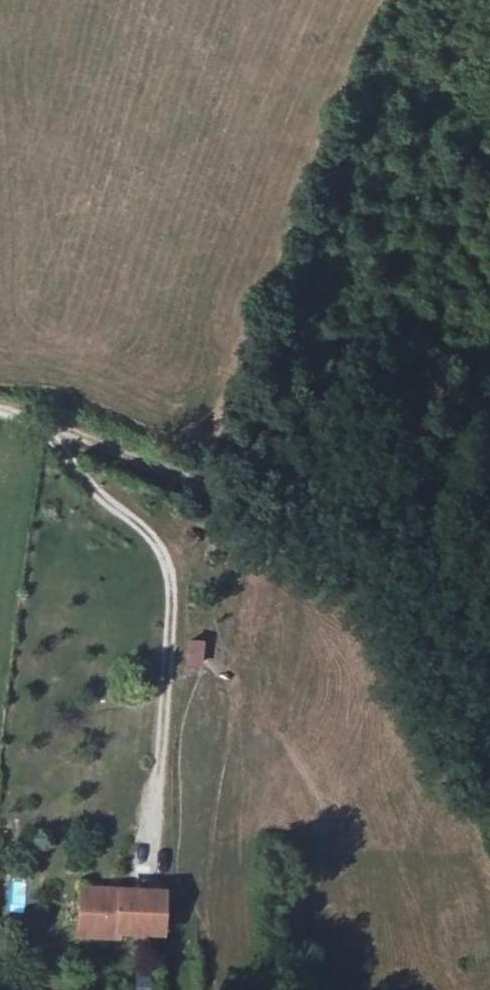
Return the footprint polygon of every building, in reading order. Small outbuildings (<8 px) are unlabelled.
[(185,664),(203,667),(208,639),(190,636),(185,664)] [(108,868),(70,868),(70,905),(108,905),(108,914),(151,913),(151,872),(107,873),(108,868)] [(25,912),(26,880),(10,879),(8,912),(25,912)] [(108,905),(70,905),(70,914),(108,914),(108,905)]
